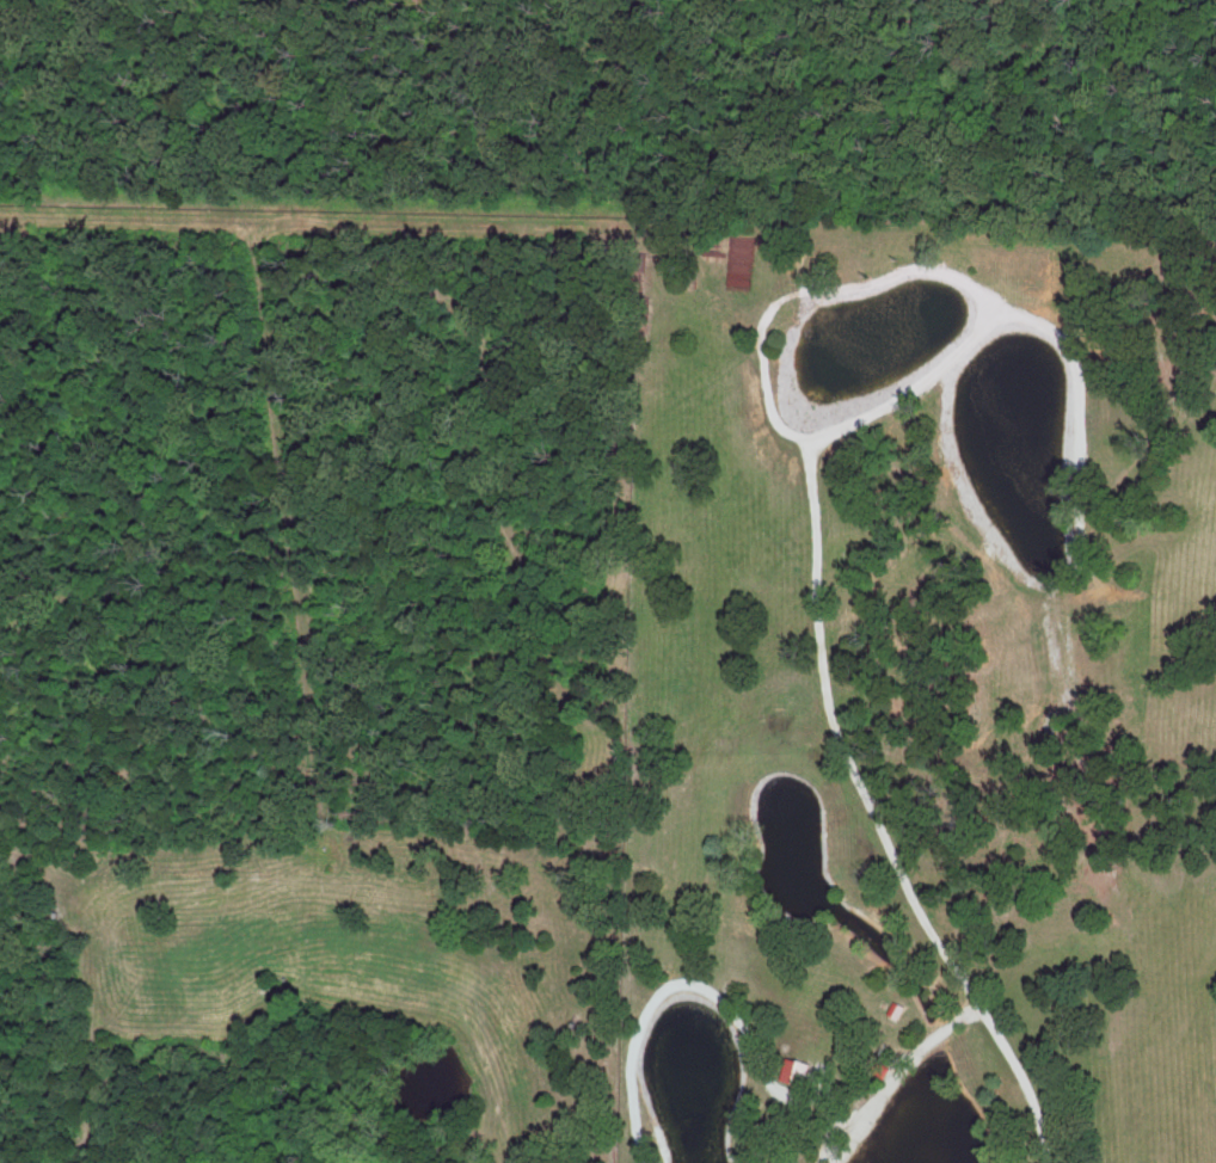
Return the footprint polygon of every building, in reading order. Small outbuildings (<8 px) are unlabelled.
[(785,1078),(807,1085),(814,1063),(793,1056),(785,1078)]
